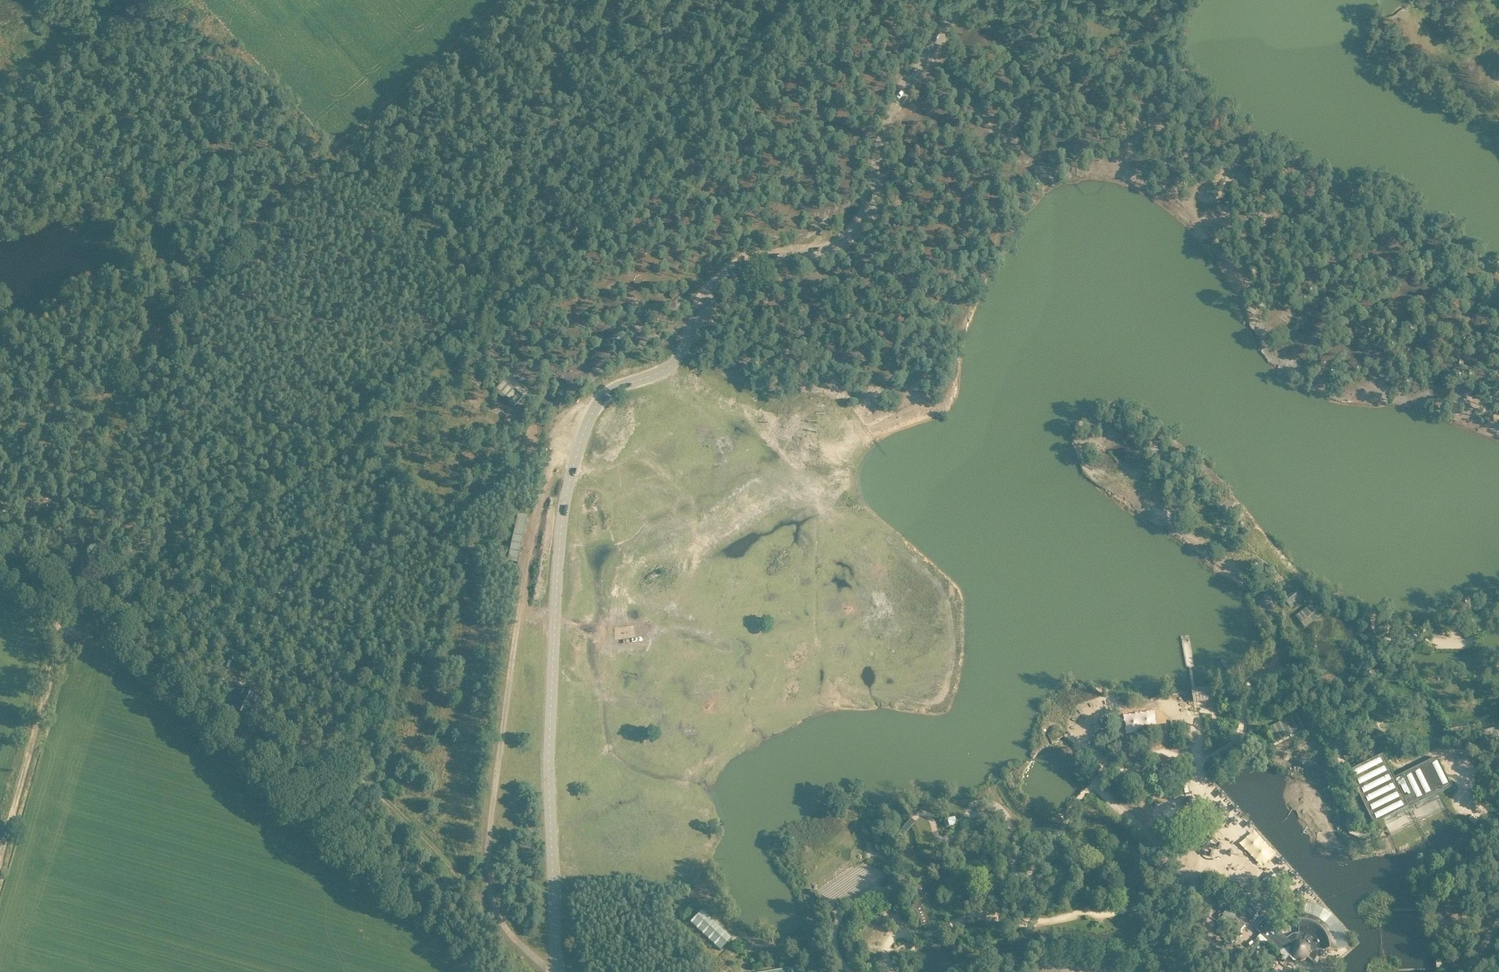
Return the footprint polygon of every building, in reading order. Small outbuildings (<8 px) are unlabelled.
[(494,390),(512,408),(522,397),(503,380),(494,390)] [(1299,592),(1297,590),(1284,600),(1285,601),(1291,609),(1305,599),(1299,592)] [(1321,616),(1311,603),(1295,617),(1305,628),(1321,616)] [(1266,731),(1273,743),(1309,726),(1302,712),(1265,729),(1266,731)] [(1480,732),(1483,743),(1498,738),(1498,727),(1480,732)] [(1156,748),(1160,759),(1177,753),(1173,742),(1156,748)] [(1439,794),(1452,788),(1437,758),(1394,779),(1383,757),(1381,758),(1377,759),(1374,761),(1348,773),(1362,801),(1370,818),(1372,821),(1373,824),(1374,826),(1376,825),(1383,821),(1410,808),(1439,794)] [(1185,807),(1188,809),(1192,808),(1194,806),(1195,804),(1195,801),(1194,799),(1192,797),(1189,797),(1186,798),(1184,801),(1184,804),(1185,807)] [(1278,878),(1271,872),(1260,885),(1267,890),(1272,884),(1273,884),(1278,878)] [(1423,901),(1415,904),(1417,907),(1419,912),(1421,916),(1428,912),(1423,901)] [(1258,913),(1247,902),(1243,906),(1254,917),(1258,913)] [(1337,943),(1338,949),(1348,948),(1347,939),(1344,931),(1340,924),(1334,917),(1328,912),(1322,908),(1314,905),(1307,904),(1299,904),(1298,914),(1306,914),(1313,916),(1319,919),(1324,922),(1329,927),(1333,933),(1336,938),(1337,943)] [(1223,916),(1221,919),(1237,935),(1245,926),(1235,917),(1237,914),(1230,908),(1222,915),(1223,916)] [(702,911),(691,923),(720,950),(732,938),(702,911)] [(1265,919),(1256,929),(1280,951),(1290,947),(1290,950),(1290,954),(1291,956),(1293,958),(1296,960),(1298,961),(1301,961),(1305,960),(1308,958),(1314,962),(1318,956),(1318,950),(1338,949),(1337,943),(1336,938),(1333,933),(1329,927),(1324,922),(1319,919),(1313,916),(1306,914),(1298,914),(1300,932),(1293,934),(1287,939),(1265,919)]
